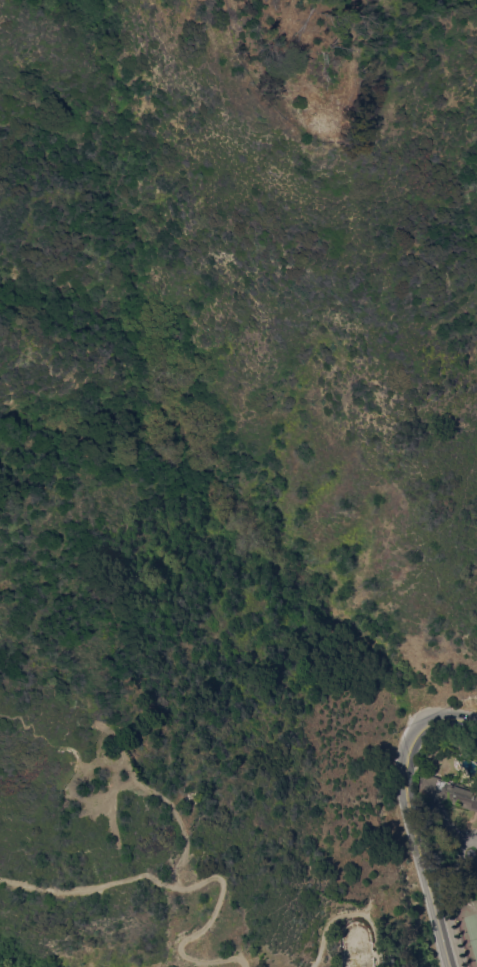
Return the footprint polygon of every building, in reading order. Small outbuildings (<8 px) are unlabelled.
[(476,790),(476,788),(476,811),(448,802),(449,800),(418,791),(420,772),(440,778),(439,780),(443,781),(443,780),(476,790)]
